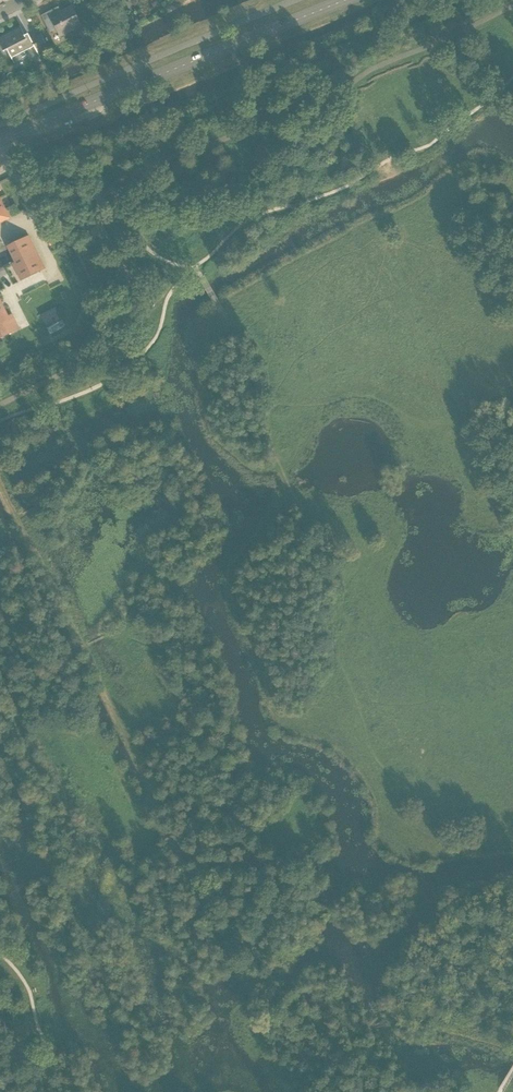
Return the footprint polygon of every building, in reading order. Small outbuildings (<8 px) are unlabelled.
[(59,6),(42,15),(50,31),(56,28),(60,37),(83,26),(72,6),(61,11),(59,6)] [(0,36),(0,44),(4,51),(7,49),(11,57),(34,45),(38,54),(49,48),(41,33),(31,38),(29,34),(25,36),(20,26),(0,36)] [(10,218),(0,198),(0,226),(4,224),(3,222),(10,218)] [(28,236),(7,246),(8,248),(14,260),(15,262),(12,263),(20,281),(45,269),(36,252),(28,236)] [(1,338),(9,333),(3,320),(7,318),(0,304),(0,336),(1,338)]
